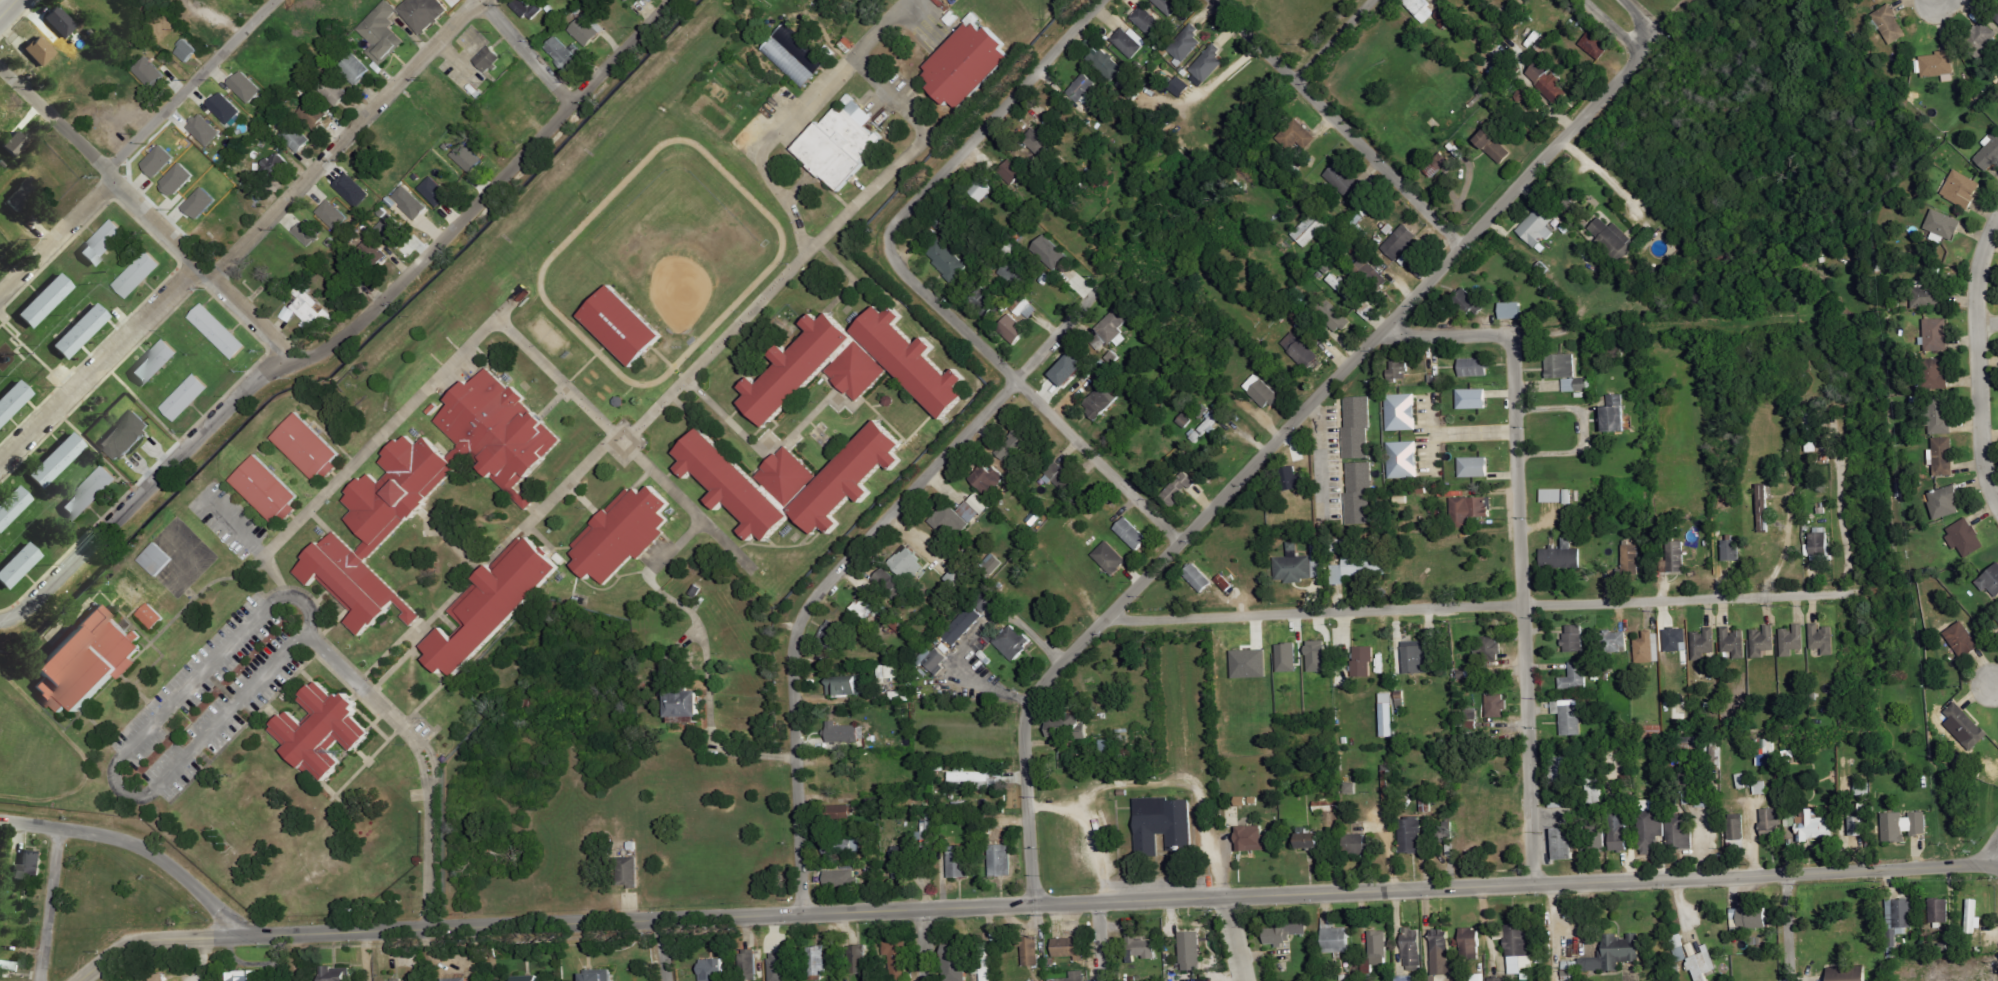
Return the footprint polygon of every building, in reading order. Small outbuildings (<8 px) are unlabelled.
[(399,11),(387,0),(358,30),(374,45),(367,53),(382,67),(407,40),(388,22),(399,11)] [(423,36),(452,10),(443,0),(410,0),(399,10),(423,36)] [(509,2),(511,0),(535,0),(542,7),(531,17),(526,12),(522,16),(509,2)] [(1170,17),(1183,3),(1180,0),(1151,0),(1170,17)] [(1401,2),(1425,23),(1433,14),(1435,12),(1428,5),(1431,2),(1429,0),(1403,0),(1401,2)] [(1889,1),(1868,12),(1872,17),(1868,20),(1873,28),(1879,25),(1889,42),(1905,32),(1895,16),(1898,14),(1889,1)] [(1141,2),(1162,22),(1151,35),(1129,15),(1141,2)] [(1443,4),(1433,14),(1445,25),(1454,14),(1443,4)] [(65,39),(78,27),(58,6),(45,18),(65,39)] [(580,12),(598,31),(584,45),(566,25),(580,12)] [(1190,19),(1198,26),(1195,30),(1200,34),(1196,38),(1200,41),(1184,61),(1167,47),(1190,19)] [(1009,54),(958,105),(950,97),(945,102),(927,84),(931,80),(923,72),(927,68),(923,64),(966,21),(970,25),(975,20),(983,28),(987,24),(1004,41),(1000,46),(1009,54)] [(1982,20),(1997,38),(1997,40),(1977,59),(1961,41),(1968,35),(1966,32),(1976,23),(1982,20)] [(814,73),(826,60),(784,21),(772,34),(814,73)] [(1120,24),(1142,44),(1130,58),(1108,38),(1120,24)] [(1530,27),(1525,35),(1528,37),(1523,44),(1527,48),(1533,41),(1534,42),(1540,35),(1530,27)] [(1590,29),(1577,45),(1600,64),(1613,47),(1590,29)] [(554,33),(567,46),(568,45),(571,48),(575,44),(584,54),(566,72),(554,59),(556,57),(543,43),(554,33)] [(772,34),(759,48),(802,87),(814,73),(772,34)] [(1543,34),(1531,49),(1539,55),(1551,40),(1543,34)] [(1091,35),(1083,44),(1091,51),(1099,43),(1091,35)] [(176,52),(187,63),(199,51),(187,40),(176,52)] [(1159,40),(1153,46),(1158,51),(1164,45),(1159,40)] [(1214,41),(1189,66),(1205,81),(1223,61),(1218,57),(1222,53),(1217,48),(1218,45),(1214,41)] [(503,56),(491,45),(476,61),(489,72),(503,56)] [(1102,48),(1107,53),(1110,50),(1114,54),(1112,57),(1123,68),(1112,80),(1091,61),(1102,48)] [(1918,55),(1936,54),(1936,50),(1950,48),(1953,81),(1942,82),(1941,75),(1920,78),(1918,55)] [(371,70),(354,54),(339,70),(357,86),(371,70)] [(133,70),(155,90),(168,76),(147,56),(133,70)] [(1542,58),(1528,73),(1563,104),(1576,89),(1542,58)] [(249,104),(263,91),(244,71),(230,84),(249,104)] [(1083,72),(1095,83),(1087,91),(1091,95),(1083,104),(1067,91),(1083,72)] [(338,107),(351,93),(329,75),(317,88),(338,107)] [(1170,88),(1184,98),(1193,86),(1179,76),(1170,88)] [(243,112),(222,92),(209,106),(230,125),(243,112)] [(863,124),(872,115),(847,92),(839,100),(845,107),(863,124)] [(319,132),(333,117),(313,98),(298,114),(319,132)] [(820,122),(817,119),(791,147),(808,162),(806,164),(820,176),(822,174),(838,188),(863,161),(860,158),(881,135),(876,130),(873,133),(863,124),(845,107),(842,111),(836,105),(820,122)] [(223,134),(202,114),(189,127),(209,148),(223,134)] [(1295,116),(1316,137),(1304,149),(1296,141),(1294,143),(1282,130),(1295,116)] [(280,138),(301,154),(313,139),(291,123),(280,138)] [(1041,124),(1053,134),(1048,141),(1049,142),(1039,155),(1025,143),(1041,124)] [(1487,124),(1467,145),(1480,157),(1486,150),(1501,163),(1514,149),(1487,124)] [(1988,148),(1976,159),(1989,173),(1997,165),(1997,129),(1983,143),(1988,148)] [(16,157),(30,141),(17,130),(3,146),(16,157)] [(453,156),(473,175),(486,161),(465,142),(453,156)] [(177,158),(163,144),(144,164),(158,177),(177,158)] [(1009,156),(1023,172),(1010,183),(996,168),(1009,156)] [(1336,160),(1359,183),(1345,197),(1322,174),(1336,160)] [(1432,160),(1422,170),(1431,179),(1441,168),(1432,160)] [(196,175),(183,163),(162,185),(175,197),(196,175)] [(966,188),(979,201),(998,181),(984,168),(966,188)] [(1087,178),(1098,168),(1109,180),(1103,185),(1100,182),(1094,187),(1087,178)] [(1942,195),(1970,211),(1984,186),(1956,169),(1942,195)] [(371,195),(349,174),(336,188),(358,209),(371,195)] [(438,208),(451,196),(433,176),(420,189),(438,208)] [(19,213),(44,190),(32,177),(6,200),(19,213)] [(393,198),(416,220),(428,208),(405,186),(393,198)] [(219,200),(204,187),(186,207),(200,220),(219,200)] [(349,217),(329,199),(317,213),(337,231),(349,217)] [(1543,199),(1558,214),(1548,224),(1553,230),(1541,242),(1544,245),(1538,252),(1514,229),(1543,199)] [(1360,204),(1368,213),(1353,228),(1344,220),(1360,204)] [(1314,206),(1329,220),(1303,248),(1288,233),(1314,206)] [(1956,241),(1963,220),(1932,210),(1925,231),(1956,241)] [(942,212),(930,222),(937,230),(949,220),(942,212)] [(1609,224),(1614,219),(1638,241),(1618,263),(1595,242),(1598,239),(1587,228),(1599,215),(1609,224)] [(324,232),(309,218),(295,233),(310,247),(324,232)] [(94,267),(130,234),(116,219),(80,253),(94,267)] [(1402,222),(1415,234),(1410,240),(1411,241),(1393,260),(1379,246),(1402,222)] [(1386,222),(1380,228),(1386,233),(1391,227),(1386,222)] [(1563,222),(1559,226),(1564,232),(1568,227),(1563,222)] [(1032,252),(1059,271),(1071,255),(1044,236),(1032,252)] [(939,238),(966,265),(951,281),(942,274),(944,272),(925,252),(939,238)] [(376,270),(389,256),(370,239),(357,254),(376,270)] [(1007,240),(1014,248),(1005,256),(998,248),(1007,240)] [(1517,243),(1532,255),(1527,262),(1512,250),(1517,243)] [(165,265),(151,250),(115,285),(129,300),(165,265)] [(1406,251),(1397,260),(1402,264),(1410,255),(1406,251)] [(1363,256),(1386,279),(1378,286),(1355,262),(1363,256)] [(340,270),(355,284),(366,272),(351,258),(340,270)] [(1007,260),(1025,277),(1015,288),(996,271),(1007,260)] [(1043,271),(1049,276),(1042,284),(1037,280),(1043,271)] [(1331,272),(1325,279),(1358,310),(1357,311),(1367,320),(1376,310),(1367,303),(1365,304),(1343,283),(1345,281),(1340,276),(1337,279),(1331,272)] [(75,287),(61,273),(19,316),(34,330),(75,287)] [(609,282),(578,313),(630,364),(661,333),(609,282)] [(1462,282),(1486,305),(1475,316),(1464,305),(1460,309),(1448,298),(1462,282)] [(1913,282),(1913,308),(1945,309),(1946,283),(1913,282)] [(293,307),(307,322),(303,325),(314,337),(336,316),(328,309),(327,310),(303,284),(294,292),(301,300),(293,307)] [(981,285),(1003,308),(994,317),(989,312),(983,318),(966,300),(981,285)] [(1019,294),(1035,308),(1028,316),(1023,311),(1020,315),(1009,306),(1019,294)] [(1498,301),(1520,300),(1521,319),(1498,319),(1498,301)] [(54,347),(69,361),(111,317),(97,303),(54,347)] [(249,347),(207,303),(192,317),(234,361),(249,347)] [(876,304),(852,329),(855,332),(880,358),(941,417),(965,392),(958,384),(965,377),(954,367),(947,374),(926,353),(934,345),(924,335),(916,343),(894,322),(902,314),(891,304),(884,312),(876,304)] [(1120,304),(1130,316),(1118,327),(1122,331),(1120,333),(1125,338),(1117,345),(1113,339),(1108,343),(1094,327),(1120,304)] [(297,311),(287,306),(281,317),(291,322),(297,311)] [(1335,306),(1350,321),(1342,329),(1339,326),(1335,330),(1322,319),(1335,306)] [(852,335),(829,359),(764,425),(739,400),(747,393),(739,385),(750,375),(757,382),(778,361),(769,352),(779,341),(788,350),(808,329),(801,322),(811,311),(819,319),(827,310),(852,335)] [(1009,312),(1026,328),(1013,342),(995,326),(1009,312)] [(1925,319),(1926,352),(1949,351),(1948,319),(1925,319)] [(1301,337),(1318,355),(1305,368),(1287,350),(1288,349),(1280,341),(1291,331),(1299,338),(1301,337)] [(829,359),(832,361),(824,369),(833,378),(832,379),(846,393),(847,392),(856,400),(886,370),(877,361),(880,358),(855,332),(852,335),(829,359)] [(182,354),(168,339),(132,373),(146,388),(182,354)] [(1085,354),(1062,377),(1051,366),(1074,343),(1085,354)] [(1111,348),(1118,355),(1111,363),(1103,356),(1111,348)] [(1543,354),(1572,352),(1573,376),(1545,378),(1543,354)] [(1055,375),(1068,388),(1089,366),(1075,353),(1055,375)] [(1457,357),(1484,356),(1485,374),(1458,375),(1457,357)] [(1099,357),(1109,367),(1100,376),(1090,366),(1099,357)] [(1386,359),(1401,359),(1401,360),(1406,360),(1406,370),(1404,370),(1404,377),(1395,377),(1395,381),(1386,381),(1386,359)] [(1946,359),(1932,360),(1932,389),(1950,389),(1950,373),(1946,373),(1946,359)] [(1250,364),(1254,368),(1251,372),(1246,368),(1250,364)] [(413,616),(359,561),(404,515),(405,517),(425,497),(424,496),(462,457),(484,479),(487,477),(521,511),(532,500),(521,489),(517,493),(511,487),(541,457),(540,457),(557,440),(541,423),(542,422),(530,410),(529,412),(518,401),(521,397),(510,385),(505,389),(484,367),(465,386),(462,382),(445,399),(448,402),(430,420),(454,445),(443,456),(423,436),(413,446),(405,437),(379,463),(388,471),(376,483),(367,474),(340,501),(350,511),(341,520),(362,541),(351,552),(331,531),(314,548),(312,546),(300,557),(302,560),(292,570),(305,583),(315,574),(351,611),(342,620),(356,634),(366,624),(368,626),(385,610),(383,607),(389,600),(402,613),(398,616),(406,623),(413,616)] [(163,408),(177,423),(213,388),(198,373),(163,408)] [(1260,377),(1279,396),(1271,405),(1268,401),(1263,407),(1242,385),(1253,373),(1259,378),(1260,377)] [(1118,395),(1094,420),(1078,405),(1095,387),(1092,384),(1099,377),(1118,395)] [(1586,377),(1586,389),(1561,391),(1561,378),(1586,377)] [(21,380),(0,400),(0,429),(35,395),(21,380)] [(1484,387),(1455,388),(1456,407),(1484,406),(1484,387)] [(1413,392),(1384,393),(1385,429),(1415,428),(1413,392)] [(1606,394),(1620,393),(1621,403),(1622,403),(1624,429),(1603,430),(1603,426),(1599,426),(1598,412),(1600,412),(1600,405),(1607,404),(1606,394)] [(1343,395),(1367,395),(1369,425),(1365,426),(1367,456),(1342,457),(1341,426),(1345,426),(1343,395)] [(1952,435),(1953,396),(1931,395),(1930,434),(1952,435)] [(1202,403),(1192,412),(1198,418),(1207,409),(1202,403)] [(153,429),(135,410),(101,443),(119,462),(153,429)] [(1182,411),(1175,420),(1183,427),(1191,419),(1182,411)] [(1210,411),(1205,415),(1207,418),(1196,430),(1192,426),(1186,433),(1194,441),(1206,429),(1209,432),(1215,427),(1211,423),(1218,418),(1213,412),(1210,411)] [(343,454),(299,413),(273,439),(317,481),(324,473),(329,478),(339,467),(335,463),(343,454)] [(795,511),(820,534),(827,527),(834,534),(844,524),(837,517),(857,495),(866,503),(876,493),(868,485),(889,463),(896,471),(906,460),(899,453),(908,445),(881,419),(795,511)] [(996,452),(1008,464),(1030,439),(1018,428),(996,452)] [(795,517),(705,429),(681,454),(687,460),(680,467),(692,479),(698,472),(719,492),(711,500),(723,511),(730,503),(750,522),(743,529),(755,541),(762,534),(770,542),(795,517)] [(30,477),(44,491),(88,446),(73,432),(30,477)] [(1954,438),(1933,439),(1934,474),(1954,473),(1954,438)] [(1386,441),(1416,440),(1417,476),(1387,477),(1386,441)] [(819,476),(788,446),(760,475),(791,506),(819,476)] [(290,518),(299,509),(294,504),(300,498),(259,455),(232,480),(275,524),(285,514),(290,518)] [(1457,456),(1486,456),(1487,475),(1458,475),(1457,456)] [(1008,478),(988,461),(971,480),(990,497),(1008,478)] [(1346,461),(1370,461),(1371,491),(1368,491),(1369,522),(1345,523),(1344,492),(1346,492),(1346,461)] [(1042,479),(1050,485),(1053,481),(1067,492),(1077,479),(1055,462),(1042,479)] [(1280,465),(1293,463),(1295,473),(1304,472),(1306,485),(1290,487),(1291,493),(1284,494),(1280,465)] [(121,478),(106,464),(63,509),(78,523),(121,478)] [(1184,469),(1195,481),(1180,496),(1183,499),(1178,504),(1176,501),(1170,508),(1157,494),(1184,469)] [(1409,484),(1410,492),(1424,492),(1424,484),(1409,484)] [(1761,532),(1771,531),(1769,484),(1759,485),(1761,532)] [(608,585),(638,556),(642,560),(668,533),(663,529),(672,520),(666,514),(675,505),(656,486),(647,495),(637,485),(572,550),(583,560),(578,565),(593,580),(598,575),(608,585)] [(1935,520),(1961,513),(1958,501),(1963,499),(1959,485),(1928,494),(1935,520)] [(20,486),(0,506),(0,535),(34,500),(20,486)] [(1539,487),(1560,487),(1560,501),(1539,500),(1539,487)] [(929,521),(948,539),(965,520),(971,525),(990,505),(977,493),(958,514),(946,503),(929,521)] [(1392,495),(1405,495),(1405,502),(1392,503),(1392,495)] [(1448,495),(1485,495),(1485,504),(1487,504),(1488,516),(1467,516),(1467,526),(1455,527),(1455,516),(1448,516),(1448,495)] [(1139,552),(1150,540),(1126,517),(1115,529),(1139,552)] [(1985,546),(1970,517),(1946,530),(1956,549),(1960,547),(1965,557),(1985,546)] [(1813,561),(1824,561),(1824,557),(1830,557),(1829,533),(1812,533),(1813,561)] [(564,569),(529,534),(497,565),(495,563),(479,579),(485,586),(479,592),(475,587),(450,611),(464,626),(452,637),(443,628),(424,646),(434,656),(429,660),(443,674),(448,670),(455,676),(564,569)] [(1539,547),(1549,547),(1549,544),(1553,544),(1553,547),(1561,547),(1561,534),(1570,534),(1570,547),(1579,547),(1579,566),(1539,567),(1539,547)] [(1295,540),(1285,540),(1286,550),(1296,549),(1295,540)] [(1114,576),(1128,563),(1109,541),(1094,554),(1114,576)] [(1725,562),(1742,561),(1741,541),(1724,542),(1725,562)] [(28,542),(0,572),(0,582),(10,591),(43,556),(28,542)] [(157,578),(175,559),(157,542),(139,561),(157,578)] [(1310,554),(1309,542),(1324,542),(1326,576),(1311,577),(1310,554)] [(1687,542),(1670,542),(1669,572),(1686,573),(1687,542)] [(927,564),(905,545),(889,562),(910,582),(927,564)] [(1623,546),(1624,574),(1641,573),(1640,546),(1623,546)] [(1004,563),(994,553),(980,567),(991,577),(1004,563)] [(1272,556),(1310,554),(1311,577),(1301,578),(1301,581),(1283,582),(1283,578),(1273,579),(1272,556)] [(1341,556),(1379,554),(1380,573),(1342,575),(1341,556)] [(1192,561),(1181,572),(1200,591),(1210,581),(1192,561)] [(1977,583),(1985,592),(1989,588),(1997,598),(1997,564),(1977,583)] [(947,579),(958,589),(970,576),(959,566),(947,579)] [(1220,572),(1213,579),(1225,591),(1231,584),(1220,572)] [(852,609),(864,622),(877,609),(874,605),(879,600),(869,589),(860,597),(862,599),(852,609)] [(138,616),(155,631),(166,618),(150,603),(138,616)] [(954,646),(983,617),(971,604),(941,633),(954,646)] [(39,670),(45,677),(34,689),(61,715),(71,704),(82,713),(116,677),(120,681),(138,663),(133,658),(146,644),(134,633),(132,635),(101,605),(39,670)] [(819,641),(837,649),(847,627),(830,619),(819,641)] [(1963,659),(1981,647),(1963,621),(1945,633),(1963,659)] [(1033,642),(1013,624),(995,642),(1015,661),(1033,642)] [(1810,624),(1811,650),(1823,649),(1823,656),(1835,656),(1834,628),(1820,628),(1820,624),(1810,624)] [(1585,626),(1566,625),(1565,653),(1584,653),(1585,626)] [(1781,630),(1782,658),(1795,657),(1794,650),(1805,650),(1804,625),(1794,625),(1794,630),(1781,630)] [(1766,658),(1765,651),(1776,650),(1775,626),(1765,626),(1765,630),(1752,630),(1753,659),(1766,658)] [(1667,652),(1689,652),(1688,628),(1666,629),(1667,652)] [(1692,634),(1693,660),(1715,660),(1714,628),(1705,628),(1705,633),(1692,634)] [(1746,659),(1745,628),(1721,629),(1722,653),(1733,653),(1733,659),(1746,659)] [(1503,656),(1503,643),(1497,643),(1497,631),(1482,630),(1482,640),(1477,640),(1477,656),(1503,656)] [(1644,632),(1644,638),(1636,639),(1637,663),(1661,662),(1660,631),(1644,632)] [(1604,653),(1628,652),(1627,632),(1603,633),(1604,653)] [(1310,673),(1329,672),(1329,641),(1310,641),(1310,673)] [(1429,646),(1421,646),(1421,642),(1405,642),(1406,674),(1430,673),(1429,646)] [(937,675),(951,660),(933,643),(919,659),(937,675)] [(1279,673),(1299,672),(1298,644),(1278,645),(1279,673)] [(1373,647),(1353,647),(1353,676),(1373,676),(1373,647)] [(1268,650),(1234,651),(1234,679),(1269,678),(1268,650)] [(1587,689),(1587,662),(1570,663),(1571,678),(1560,678),(1560,689),(1587,689)] [(867,696),(866,675),(838,676),(838,684),(828,684),(829,697),(867,696)] [(274,730),(292,748),(288,751),(310,772),(313,768),(328,783),(346,766),(331,750),(342,739),(357,753),(375,735),(356,716),(365,707),(349,691),(339,700),(321,682),(303,701),(315,712),(304,723),(292,712),(274,730)] [(706,692),(672,691),(672,718),(705,718),(706,692)] [(911,691),(894,692),(894,701),(912,700),(911,691)] [(1394,693),(1381,694),(1383,738),(1395,737),(1394,693)] [(1488,695),(1487,718),(1506,718),(1507,695),(1488,695)] [(1089,738),(1089,724),(1077,724),(1076,709),(1080,709),(1080,699),(1069,700),(1069,718),(1050,718),(1050,739),(1089,738)] [(1562,736),(1582,736),(1581,701),(1554,701),(1554,715),(1562,715),(1562,736)] [(1953,719),(1946,726),(1971,752),(1989,735),(1958,702),(1947,712),(1953,719)] [(1476,729),(1477,714),(1471,714),(1471,722),(1466,721),(1465,728),(1476,729)] [(829,746),(862,746),(861,726),(838,726),(838,722),(829,722),(829,746)] [(1663,726),(1639,727),(1639,737),(1663,737),(1663,726)] [(1775,739),(1758,740),(1759,767),(1776,766),(1775,739)] [(1116,741),(1102,741),(1102,758),(1116,758),(1116,741)] [(1551,782),(1568,782),(1567,757),(1551,758),(1551,782)] [(965,771),(966,765),(956,765),(956,772),(950,772),(949,790),(1002,791),(1002,772),(965,771)] [(1385,802),(1399,802),(1398,771),(1384,771),(1385,802)] [(1603,774),(1587,775),(1588,805),(1604,804),(1603,774)] [(1735,775),(1738,790),(1746,789),(1744,774),(1735,775)] [(1756,795),(1768,794),(1767,782),(1755,783),(1756,795)] [(1855,795),(1871,796),(1871,783),(1855,783),(1855,795)] [(1708,808),(1709,795),(1684,794),(1683,803),(1689,803),(1690,800),(1694,800),(1694,807),(1708,808)] [(1193,801),(1171,801),(1171,798),(1138,799),(1139,854),(1160,854),(1160,835),(1170,834),(1170,852),(1181,852),(1181,848),(1193,848),(1193,801)] [(1342,812),(1342,799),(1314,800),(1315,813),(1342,812)] [(1613,851),(1629,851),(1627,809),(1611,809),(1613,851)] [(1783,809),(1762,810),(1764,840),(1784,839),(1783,809)] [(1642,856),(1653,856),(1653,851),(1666,851),(1665,810),(1641,811),(1642,856)] [(1834,838),(1834,818),(1819,818),(1819,810),(1800,811),(1801,843),(1812,843),(1812,839),(1834,838)] [(1882,815),(1883,843),(1903,842),(1903,835),(1928,835),(1928,813),(1910,813),(1910,814),(1882,815)] [(1668,815),(1669,851),(1694,850),(1694,815),(1668,815)] [(1848,818),(1848,837),(1865,836),(1864,817),(1848,818)] [(1423,854),(1424,819),(1403,819),(1402,854),(1423,854)] [(1730,841),(1746,841),(1745,819),(1730,820),(1730,841)] [(1590,823),(1590,849),(1606,849),(1606,823),(1590,823)] [(1242,852),(1270,851),(1269,826),(1241,827),(1242,852)] [(1304,850),(1328,849),(1326,827),(1303,828),(1304,850)] [(1557,829),(1558,861),(1577,860),(1576,829),(1557,829)] [(1376,844),(1370,844),(1370,835),(1350,836),(1351,855),(1376,855),(1376,844)] [(826,854),(841,854),(841,839),(825,839),(826,854)] [(1013,845),(991,846),(992,877),(1014,876),(1013,845)] [(971,847),(950,848),(950,879),(972,878),(971,847)] [(15,865),(13,878),(41,882),(45,852),(25,850),(23,866),(15,865)] [(638,857),(618,858),(618,887),(639,886),(638,857)] [(827,871),(828,890),(857,890),(856,871),(827,871)] [(1950,900),(1931,899),(1931,923),(1949,924),(1950,900)] [(1913,900),(1896,900),(1897,935),(1913,934),(1913,900)] [(1982,918),(1979,918),(1979,900),(1968,900),(1967,934),(1981,934),(1982,918)] [(1740,908),(1741,930),(1770,929),(1769,907),(1740,908)] [(1351,953),(1350,928),(1336,928),(1336,918),(1323,918),(1324,954),(1351,953)] [(1309,923),(1276,924),(1276,933),(1269,933),(1269,946),(1279,945),(1279,946),(1294,945),(1294,936),(1309,935),(1309,923)] [(1510,975),(1523,975),(1523,969),(1535,968),(1535,956),(1530,956),(1529,926),(1508,926),(1510,975)] [(1404,967),(1421,967),(1421,929),(1403,929),(1404,967)] [(1461,929),(1462,960),(1482,960),(1481,929),(1461,929)] [(1450,975),(1449,930),(1432,931),(1433,976),(1450,975)] [(1387,965),(1387,931),(1370,932),(1370,966),(1387,965)] [(1202,933),(1183,933),(1184,972),(1203,971),(1202,933)] [(1643,963),(1642,934),(1629,934),(1629,935),(1606,936),(1606,951),(1598,951),(1598,958),(1579,958),(1580,974),(1621,973),(1621,964),(1643,963)] [(1139,940),(1138,935),(1129,936),(1129,964),(1138,964),(1138,959),(1157,959),(1157,940),(1139,940)] [(1039,966),(1038,937),(1019,938),(1020,947),(1023,947),(1024,967),(1039,966)] [(1077,962),(1086,962),(1086,938),(1055,939),(1055,958),(1077,957),(1077,962)] [(907,952),(914,952),(913,941),(884,942),(884,957),(890,957),(891,974),(908,974),(907,952)] [(979,944),(980,963),(973,963),(973,974),(980,974),(981,980),(991,980),(990,964),(996,964),(996,943),(979,944)] [(967,944),(945,944),(946,980),(968,980),(967,944)] [(1709,945),(1703,947),(1706,954),(1686,961),(1690,971),(1695,970),(1699,980),(1711,980),(1709,974),(1718,971),(1709,945)] [(867,947),(854,947),(855,973),(868,972),(867,947)] [(808,948),(809,977),(827,977),(826,948),(808,948)] [(757,950),(742,951),(742,978),(757,977),(757,950)] [(770,956),(771,980),(788,980),(788,956),(770,956)] [(725,960),(703,960),(703,980),(725,980),(725,960)] [(19,972),(20,963),(0,961),(0,970),(19,972)] [(1562,961),(1563,980),(1579,980),(1579,961),(1562,961)] [(1831,968),(1831,980),(1870,980),(1870,967),(1831,968)] [(603,970),(603,975),(587,975),(587,980),(613,980),(612,970),(603,970)] [(268,972),(228,972),(228,980),(268,980),(268,972)] [(1084,972),(1072,972),(1072,979),(1049,979),(1049,980),(1085,980),(1084,972)]
